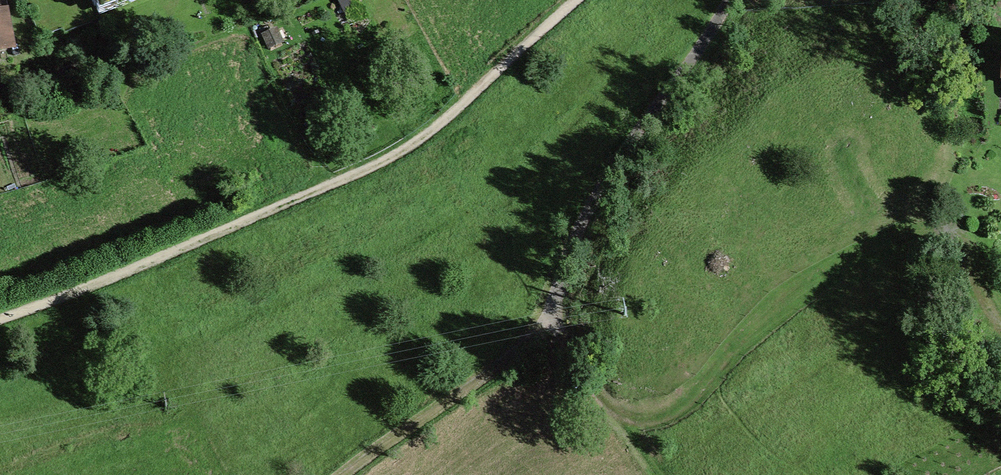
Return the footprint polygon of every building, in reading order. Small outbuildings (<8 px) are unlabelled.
[(0,8),(0,51),(16,49),(8,6),(0,8)]
